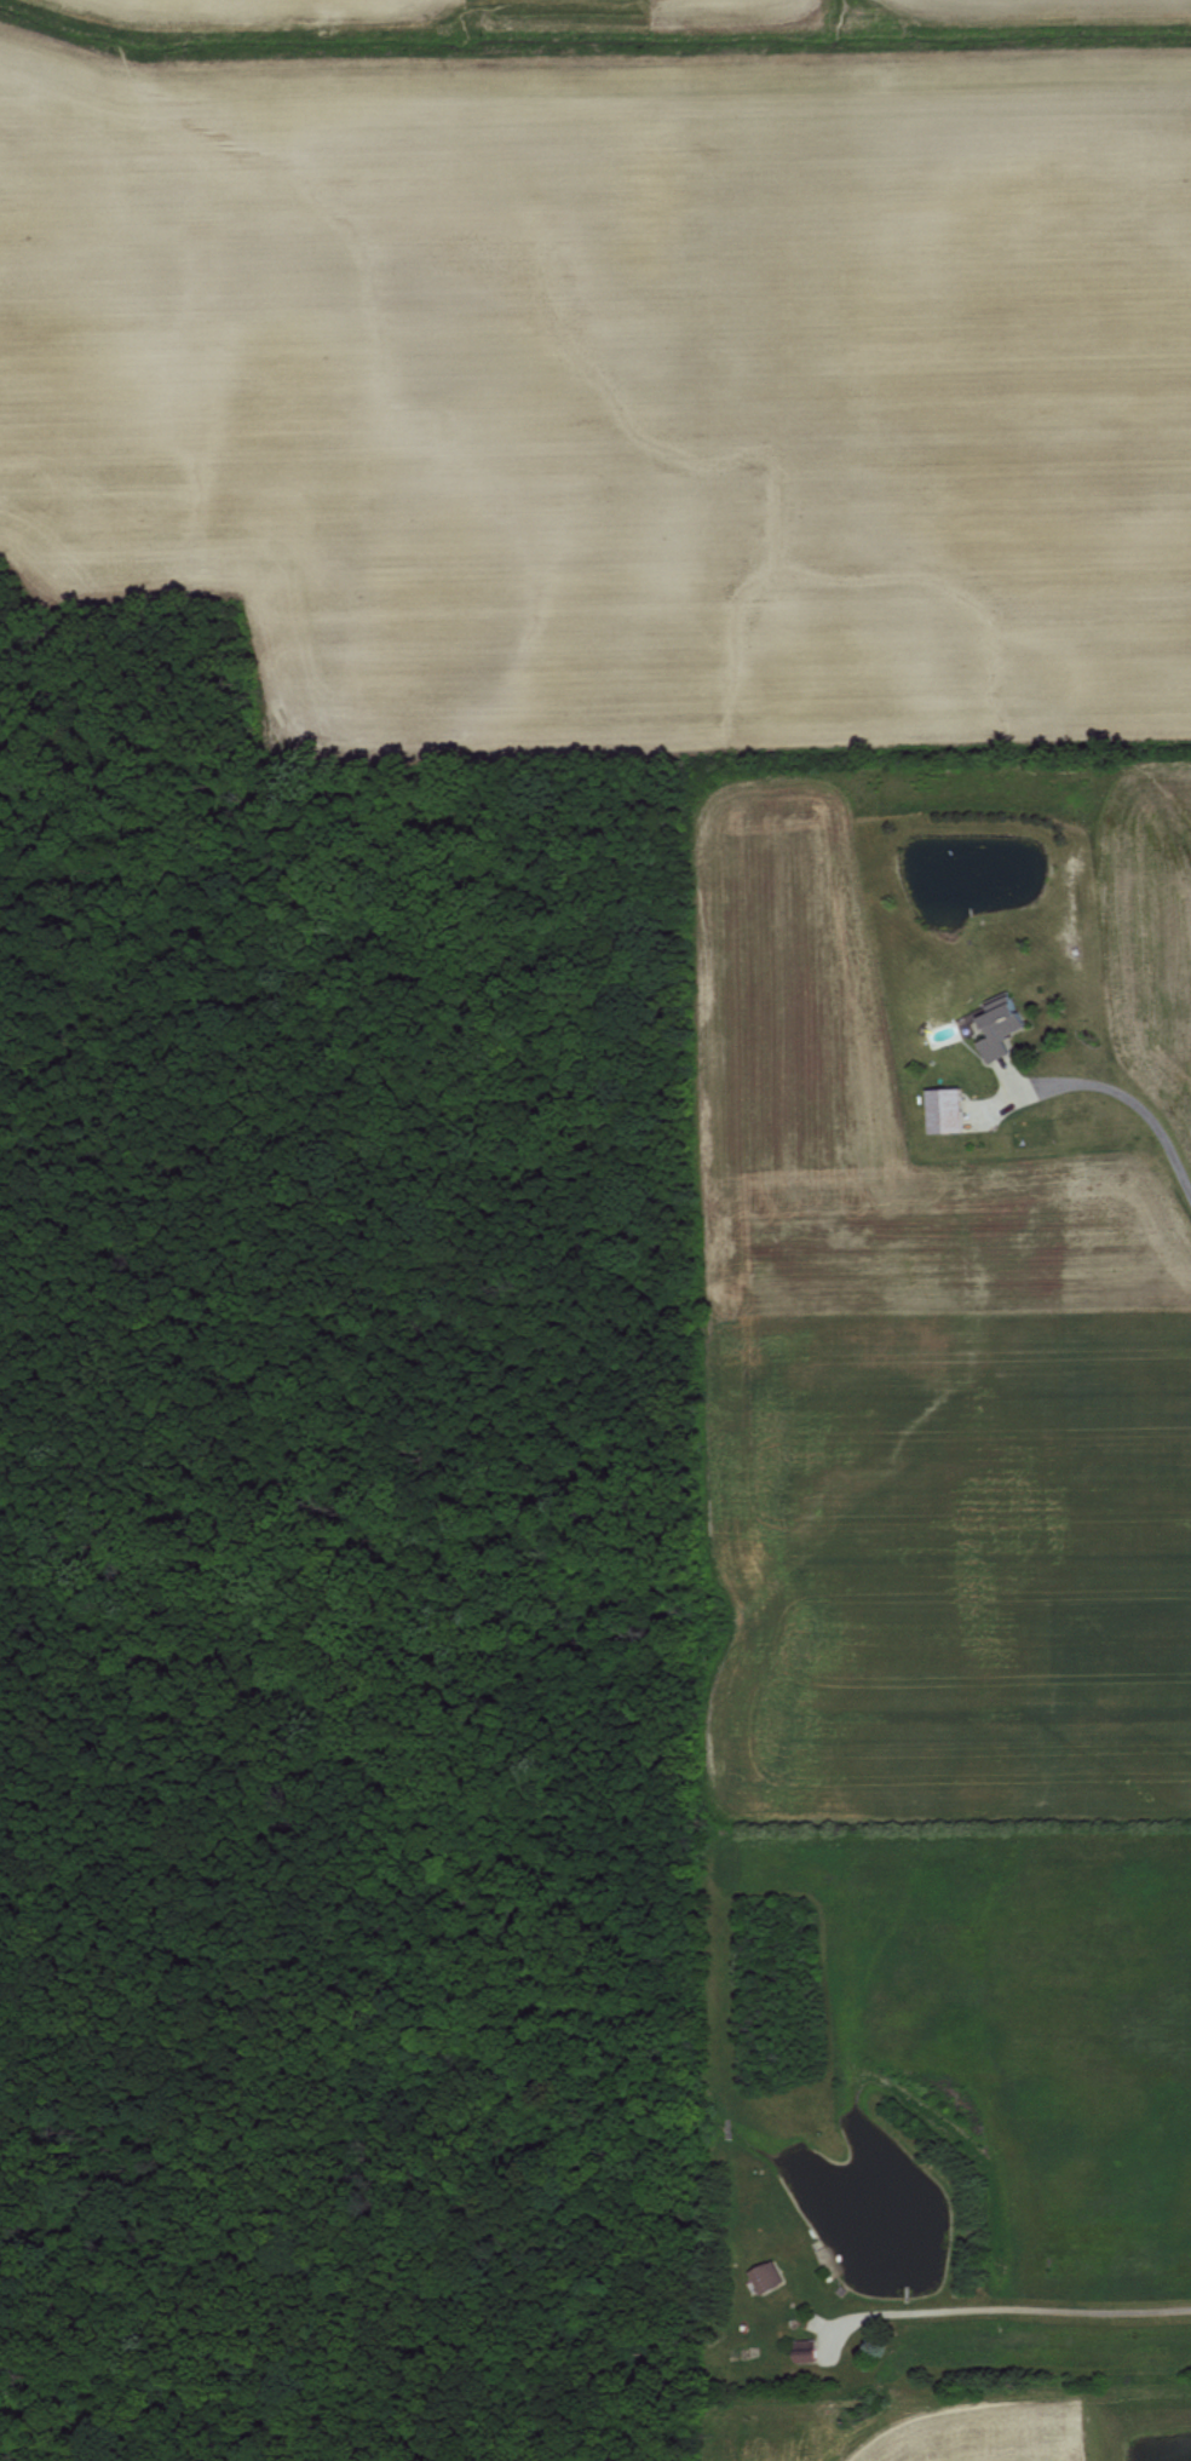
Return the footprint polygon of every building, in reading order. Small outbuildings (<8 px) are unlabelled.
[(987,1061),(1008,1050),(1002,1037),(1025,1025),(1011,998),(979,1014),(976,1008),(963,1014),(987,1061)] [(926,1131),(961,1129),(960,1085),(925,1086),(926,1131)] [(783,2280),(772,2257),(746,2269),(757,2293),(783,2280)] [(813,2358),(811,2339),(789,2341),(791,2361),(813,2358)]
